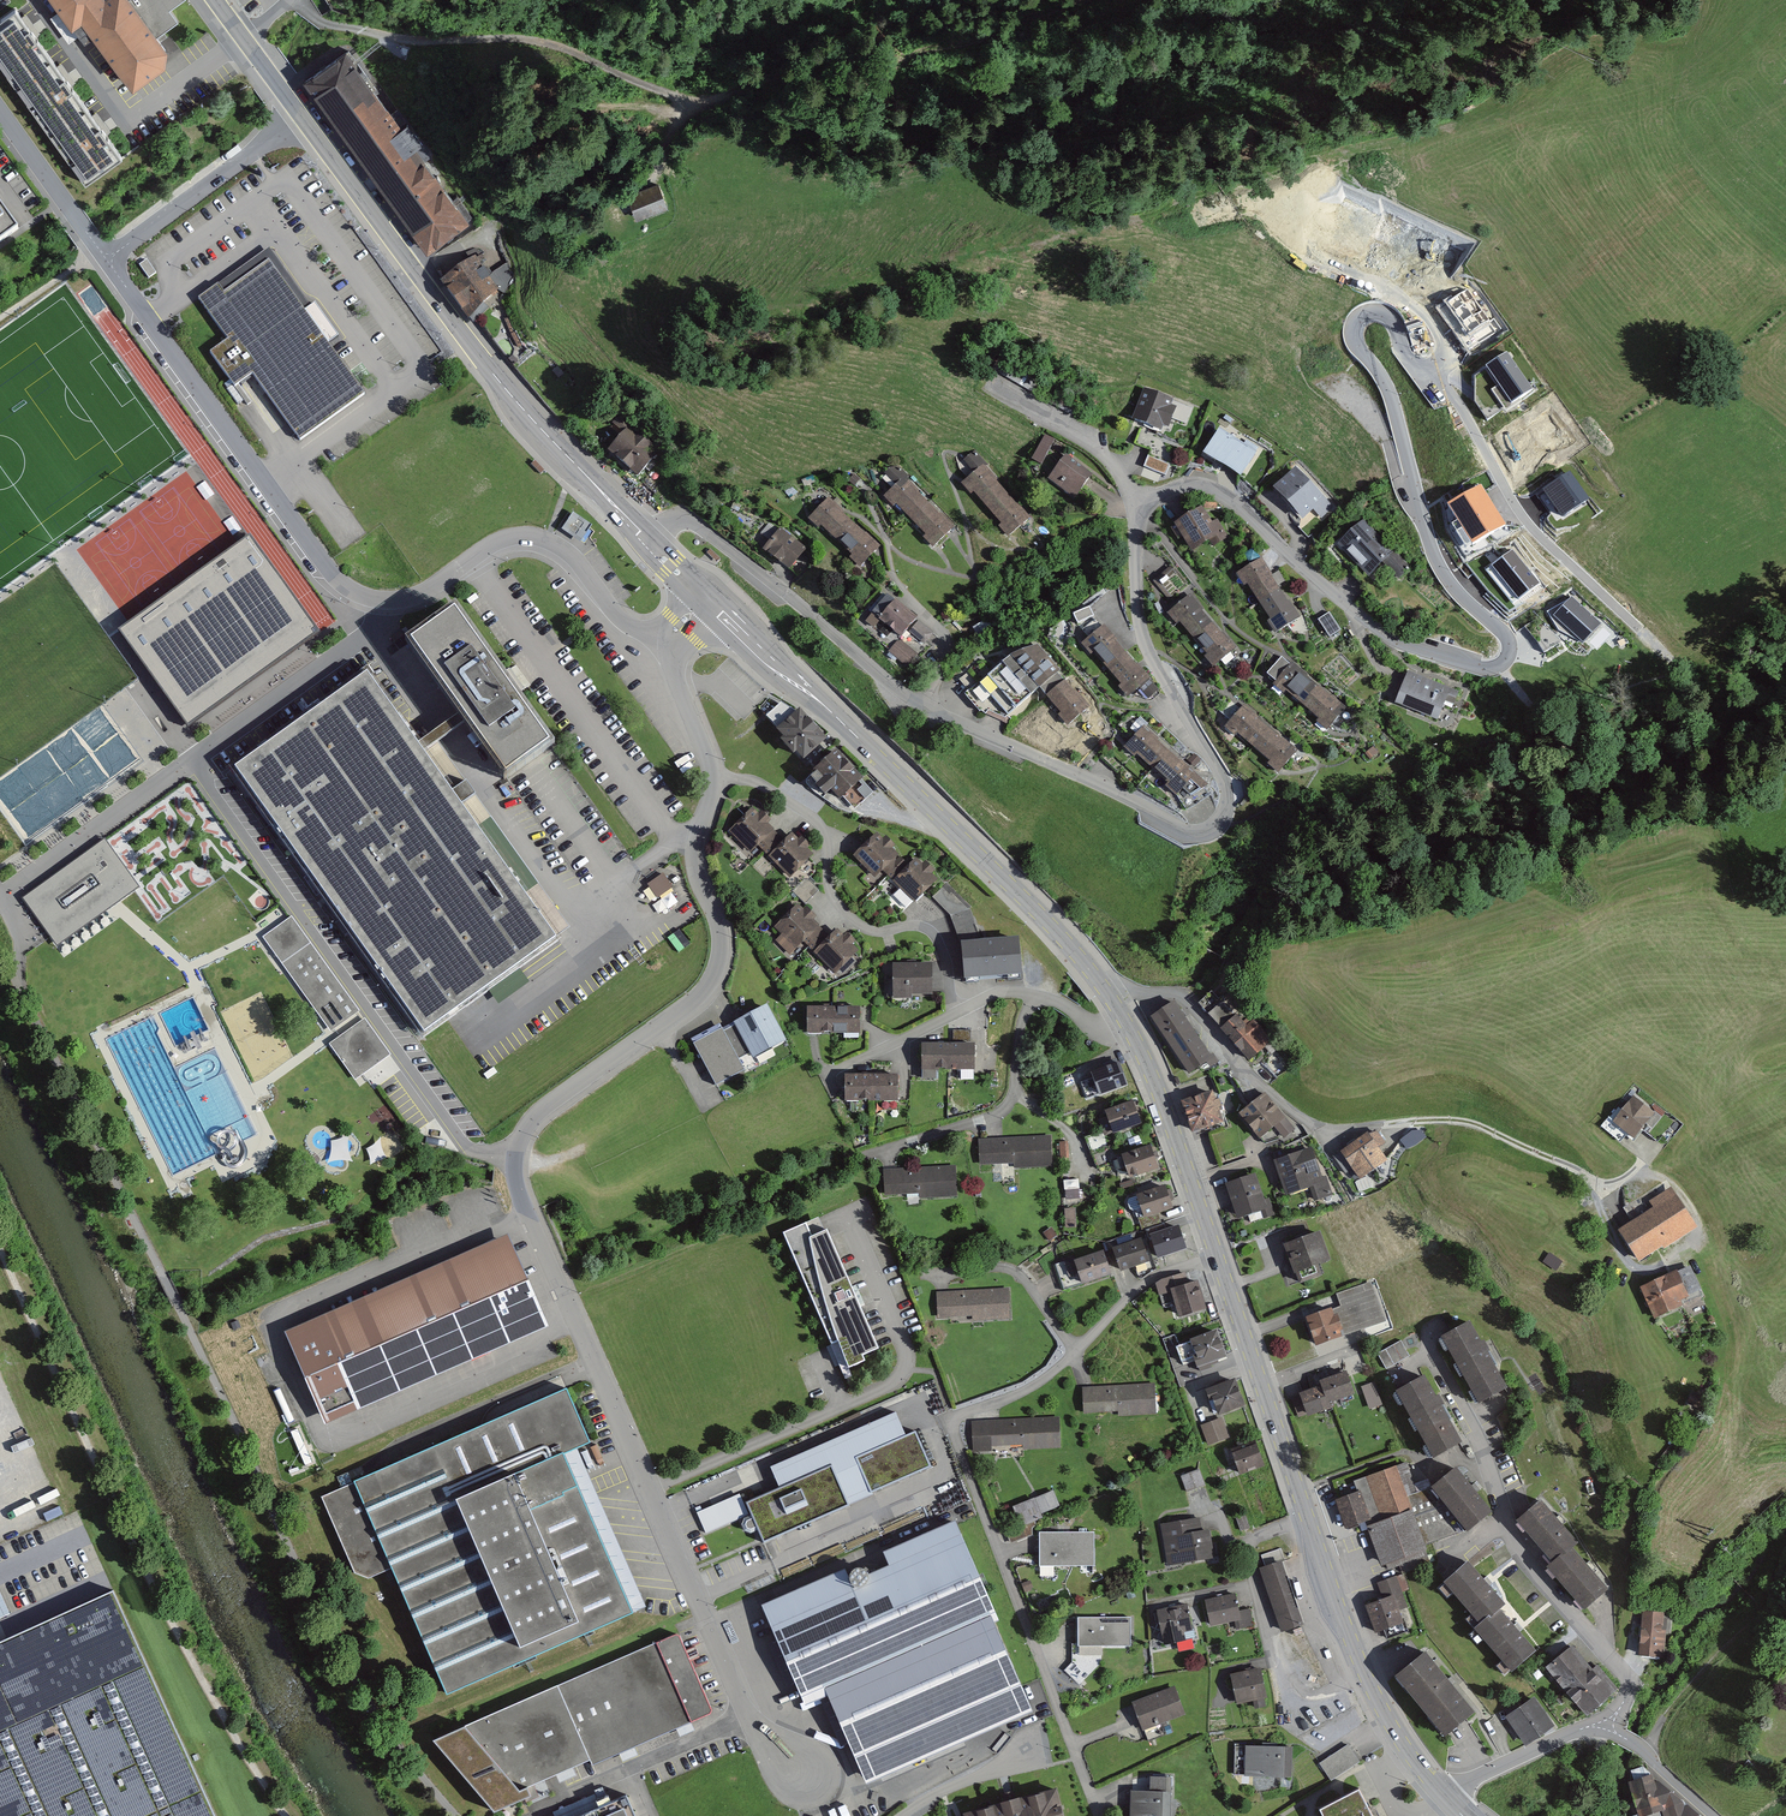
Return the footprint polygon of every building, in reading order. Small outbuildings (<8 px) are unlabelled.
[(79,28),(89,21),(134,82),(166,59),(167,43),(158,31),(175,19),(166,7),(175,0),(59,0),(79,28)] [(17,1),(0,13),(0,65),(55,141),(86,185),(127,155),(17,1)] [(346,47),(305,77),(432,250),(474,220),(346,47)] [(659,185),(627,197),(636,223),(668,211),(659,185)] [(22,232),(0,201),(0,248),(22,232)] [(1442,262),(1358,231),(1353,245),(1391,259),(1384,278),(1429,296),(1442,262)] [(477,253),(442,277),(474,316),(507,290),(477,253)] [(146,259),(139,265),(149,278),(156,273),(146,259)] [(254,378),(300,442),(365,396),(328,343),(305,310),(272,264),(225,297),(220,290),(201,303),(230,345),(212,358),(236,392),(247,383),(254,378)] [(1501,330),(1469,285),(1437,307),(1470,352),(1501,330)] [(316,302),(305,310),(328,343),(339,335),(316,302)] [(1534,389),(1507,350),(1486,364),(1499,384),(1493,389),(1506,408),(1534,389)] [(1188,409),(1142,391),(1131,419),(1161,430),(1163,424),(1172,428),(1175,420),(1183,423),(1188,409)] [(1575,442),(1556,413),(1519,437),(1538,467),(1575,442)] [(620,419),(613,427),(623,436),(608,454),(639,481),(662,454),(620,419)] [(1257,451),(1219,427),(1203,452),(1241,476),(1257,451)] [(1055,439),(1045,433),(1031,458),(1041,463),(1055,439)] [(987,508),(1007,490),(974,453),(963,463),(972,474),(961,483),(971,494),(973,492),(987,508)] [(1093,473),(1066,453),(1047,478),(1073,498),(1093,473)] [(1170,463),(1148,455),(1143,466),(1166,475),(1170,463)] [(910,519),(929,501),(905,475),(895,464),(885,474),(895,484),(883,495),(894,506),(896,504),(910,519)] [(1336,510),(1290,464),(1262,492),(1294,523),(1304,513),(1323,523),(1336,510)] [(653,470),(642,483),(655,493),(665,481),(653,470)] [(1590,498),(1570,470),(1542,489),(1562,517),(1590,498)] [(1505,525),(1481,483),(1448,503),(1472,544),(1505,525)] [(1007,536),(1030,517),(1007,490),(987,508),(1001,523),(998,526),(1007,536)] [(837,540),(854,521),(828,497),(808,519),(819,529),(821,526),(837,540)] [(932,547),(954,527),(929,501),(910,519),(925,535),(923,537),(932,547)] [(1212,522),(1202,505),(1174,522),(1192,550),(1206,542),(1209,547),(1228,536),(1217,519),(1212,522)] [(592,525),(573,512),(561,529),(580,542),(592,525)] [(1411,566),(1363,518),(1336,545),(1367,576),(1382,562),(1398,578),(1411,566)] [(803,547),(770,519),(756,536),(763,542),(754,552),(780,574),(803,547)] [(859,567),(880,545),(854,521),(837,540),(852,554),(849,558),(859,567)] [(320,632),(250,535),(118,629),(188,726),(320,632)] [(1541,583),(1513,548),(1487,568),(1514,604),(1541,583)] [(1258,601),(1281,587),(1262,558),(1235,575),(1243,586),(1247,583),(1258,601)] [(1184,585),(1173,570),(1153,584),(1164,600),(1184,585)] [(1274,632),(1299,616),(1281,587),(1258,601),(1269,619),(1267,621),(1274,632)] [(916,617),(890,594),(871,615),(867,611),(859,620),(869,628),(873,622),(895,641),(916,617)] [(1193,638),(1213,621),(1190,594),(1167,613),(1176,624),(1179,622),(1193,638)] [(1602,624),(1571,596),(1548,610),(1559,631),(1584,643),(1602,624)] [(1094,615),(1090,605),(1073,612),(1077,622),(1094,615)] [(462,711),(469,721),(507,775),(550,744),(553,742),(456,607),(410,639),(428,665),(440,680),(462,711)] [(1341,629),(1330,612),(1319,618),(1330,636),(1341,629)] [(933,632),(918,620),(909,631),(924,643),(933,632)] [(1214,667),(1236,648),(1213,621),(1193,638),(1206,654),(1204,655),(1214,667)] [(1104,670),(1127,650),(1104,623),(1081,643),(1104,670)] [(917,651),(899,638),(889,652),(906,665),(917,651)] [(1054,674),(1035,647),(1009,653),(964,691),(978,708),(987,700),(1000,716),(1033,690),(1054,674)] [(1127,698),(1150,678),(1127,650),(1104,670),(1127,698)] [(1300,707),(1320,684),(1293,661),(1273,683),(1300,707)] [(1456,690),(1400,669),(1386,706),(1429,722),(1440,695),(1452,700),(1456,690)] [(321,707),(235,768),(352,930),(484,836),(424,752),(417,743),(368,674),(321,707)] [(1054,674),(1033,690),(1053,715),(1049,718),(1060,732),(1088,710),(1075,693),(1072,696),(1054,674)] [(1327,730),(1347,708),(1320,684),(1300,707),(1327,730)] [(827,741),(798,709),(780,703),(767,716),(783,741),(779,745),(791,758),(796,754),(804,763),(827,741)] [(1253,747),(1271,727),(1244,704),(1225,727),(1235,735),(1237,733),(1253,747)] [(469,721),(462,711),(417,743),(424,752),(469,721)] [(1154,769),(1170,750),(1143,726),(1124,747),(1134,757),(1137,754),(1154,769)] [(1278,773),(1298,750),(1271,727),(1253,747),(1269,761),(1267,764),(1278,773)] [(1378,752),(1373,746),(1365,752),(1370,759),(1378,752)] [(1191,796),(1209,785),(1170,750),(1154,769),(1168,782),(1165,785),(1176,795),(1183,788),(1191,796)] [(859,780),(837,752),(811,773),(818,782),(813,785),(823,797),(833,790),(838,797),(859,780)] [(1201,760),(1194,753),(1188,760),(1195,766),(1201,760)] [(783,839),(749,804),(723,830),(747,855),(758,845),(791,879),(816,855),(792,831),(783,839)] [(882,839),(876,832),(852,856),(905,910),(937,878),(933,873),(935,871),(926,861),(920,866),(913,859),(909,863),(894,848),(897,844),(889,836),(882,839)] [(484,836),(352,930),(423,1030),(556,936),(484,836)] [(138,890),(104,841),(22,897),(50,937),(56,946),(138,890)] [(673,887),(663,872),(647,883),(657,898),(673,887)] [(971,910),(947,885),(933,897),(952,915),(961,941),(982,939),(971,910)] [(827,930),(797,899),(772,923),(795,947),(805,938),(836,971),(862,946),(837,920),(827,930)] [(360,1010),(291,915),(262,936),(330,1031),(360,1010)] [(982,939),(961,941),(964,978),(1022,973),(1019,935),(982,939)] [(928,963),(886,965),(887,998),(929,997),(928,963)] [(1220,1003),(1212,994),(1197,1002),(1244,1062),(1260,1049),(1262,1031),(1250,1016),(1237,1025),(1220,1003)] [(1221,1065),(1173,1001),(1149,1019),(1190,1073),(1205,1062),(1212,1071),(1221,1065)] [(713,1025),(685,1039),(710,1090),(745,1074),(738,1060),(741,1059),(743,1064),(782,1045),(762,1004),(727,1021),(729,1026),(717,1033),(713,1025)] [(863,1007),(804,1006),(803,1034),(863,1035),(863,1007)] [(329,1044),(365,1018),(363,1014),(360,1010),(330,1031),(323,1037),(324,1041),(329,1044)] [(391,1054),(365,1018),(329,1044),(331,1046),(343,1062),(355,1080),(391,1054)] [(955,1027),(956,1042),(972,1041),(971,1026),(955,1027)] [(949,1069),(949,1043),(923,1043),(922,1068),(949,1069)] [(975,1069),(975,1043),(949,1043),(949,1069),(975,1069)] [(1118,1058),(1080,1074),(1090,1097),(1128,1081),(1118,1058)] [(871,1100),(871,1075),(844,1076),(844,1100),(871,1100)] [(898,1099),(898,1075),(871,1075),(871,1100),(898,1099)] [(1217,1088),(1181,1100),(1193,1134),(1228,1122),(1217,1088)] [(1295,1127),(1260,1090),(1234,1114),(1257,1139),(1271,1126),(1282,1139),(1295,1127)] [(1654,1112),(1631,1091),(1606,1119),(1628,1140),(1654,1112)] [(1130,1099),(1095,1112),(1103,1136),(1139,1123),(1130,1099)] [(1375,1130),(1359,1133),(1329,1153),(1350,1182),(1385,1158),(1377,1147),(1383,1143),(1375,1130)] [(1051,1136),(979,1140),(981,1165),(1013,1163),(1013,1168),(1052,1166),(1051,1136)] [(374,1160),(388,1154),(381,1139),(368,1145),(374,1160)] [(1069,1141),(1060,1141),(1060,1155),(1069,1155),(1069,1141)] [(1150,1143),(1112,1155),(1121,1182),(1158,1170),(1150,1143)] [(1305,1148),(1270,1159),(1281,1193),(1301,1187),(1306,1204),(1332,1196),(1325,1174),(1314,1178),(1305,1148)] [(955,1166),(883,1170),(885,1196),(918,1194),(919,1199),(957,1196),(955,1166)] [(1252,1173),(1220,1183),(1230,1217),(1244,1213),(1247,1222),(1271,1214),(1266,1199),(1261,1200),(1252,1173)] [(1080,1174),(1066,1176),(1068,1195),(1082,1194),(1080,1174)] [(1161,1181),(1122,1193),(1135,1232),(1161,1223),(1157,1213),(1170,1209),(1161,1181)] [(1654,1209),(1619,1231),(1639,1263),(1696,1228),(1671,1188),(1649,1202),(1654,1209)] [(1072,1209),(1062,1210),(1063,1228),(1073,1228),(1072,1209)] [(819,1218),(805,1224),(783,1233),(842,1372),(864,1362),(862,1357),(876,1351),(819,1218)] [(1177,1225),(1140,1237),(1147,1259),(1185,1247),(1177,1225)] [(1057,1236),(1052,1227),(1043,1233),(1049,1241),(1057,1236)] [(1319,1230),(1273,1245),(1288,1287),(1317,1277),(1312,1264),(1329,1259),(1319,1230)] [(507,1237),(283,1332),(324,1426),(548,1331),(507,1237)] [(1132,1241),(1103,1251),(1110,1273),(1139,1263),(1132,1241)] [(1093,1252),(1054,1264),(1062,1291),(1102,1278),(1093,1252)] [(1560,1260),(1545,1253),(1538,1265),(1555,1273),(1560,1260)] [(1703,1260),(1633,1289),(1648,1325),(1701,1303),(1695,1288),(1712,1281),(1703,1260)] [(1180,1274),(1150,1284),(1155,1298),(1163,1295),(1173,1322),(1205,1311),(1195,1281),(1184,1285),(1180,1274)] [(1339,1336),(1315,1345),(1321,1358),(1390,1330),(1371,1283),(1326,1299),(1329,1307),(1339,1336)] [(1009,1289),(936,1292),(937,1321),(1011,1317),(1009,1289)] [(1329,1307),(1295,1319),(1306,1348),(1315,1345),(1339,1336),(1329,1307)] [(1463,1322),(1431,1340),(1466,1405),(1498,1388),(1463,1322)] [(1207,1333),(1178,1344),(1186,1367),(1192,1365),(1195,1371),(1218,1362),(1207,1333)] [(1407,1356),(1398,1340),(1374,1355),(1383,1370),(1407,1356)] [(1310,1387),(1285,1397),(1293,1419),(1326,1408),(1323,1401),(1346,1393),(1338,1371),(1308,1381),(1310,1387)] [(1461,1439),(1422,1376),(1388,1397),(1427,1460),(1461,1439)] [(1234,1380),(1199,1391),(1207,1415),(1242,1404),(1234,1380)] [(1374,1382),(1359,1387),(1365,1409),(1380,1405),(1374,1382)] [(1152,1385),(1078,1387),(1079,1414),(1153,1412),(1152,1385)] [(570,1386),(320,1496),(354,1575),(368,1580),(389,1571),(446,1699),(650,1609),(580,1450),(596,1443),(570,1386)] [(780,1488),(747,1503),(753,1515),(745,1519),(742,1526),(745,1531),(751,1534),(758,1531),(764,1544),(935,1468),(917,1429),(906,1434),(896,1412),(771,1468),(780,1488)] [(1056,1416),(971,1421),(973,1453),(1058,1448),(1056,1416)] [(1221,1416),(1197,1426),(1205,1447),(1229,1438),(1221,1416)] [(1251,1439),(1221,1450),(1230,1476),(1260,1465),(1251,1439)] [(1347,1481),(1350,1492),(1355,1490),(1366,1518),(1371,1521),(1361,1526),(1376,1566),(1384,1563),(1387,1569),(1404,1563),(1408,1571),(1430,1563),(1424,1546),(1463,1532),(1423,1494),(1419,1491),(1415,1493),(1407,1463),(1347,1481)] [(1493,1507),(1450,1466),(1423,1494),(1466,1535),(1493,1507)] [(1197,1469),(1177,1476),(1184,1493),(1204,1486),(1197,1469)] [(1051,1490),(1011,1508),(1019,1526),(1059,1508),(1051,1490)] [(1350,1492),(1328,1501),(1338,1528),(1366,1518),(1355,1490),(1350,1492)] [(748,1514),(739,1494),(697,1513),(706,1534),(748,1514)] [(1541,1500),(1516,1522),(1552,1563),(1571,1547),(1577,1542),(1541,1500)] [(1200,1515),(1156,1524),(1164,1566),(1209,1557),(1200,1515)] [(1033,1711),(994,1623),(999,1620),(955,1520),(883,1551),(889,1565),(868,1574),(869,1577),(868,1580),(866,1583),(864,1585),(861,1586),(858,1586),(855,1585),(852,1583),(850,1581),(849,1578),(845,1568),(761,1604),(805,1705),(828,1695),(867,1784),(1033,1711)] [(1093,1534),(1036,1534),(1036,1567),(1093,1567),(1093,1534)] [(1584,1611),(1590,1606),(1609,1590),(1577,1553),(1571,1547),(1552,1563),(1547,1568),(1584,1611)] [(1304,1619),(1281,1559),(1255,1569),(1278,1629),(1304,1619)] [(1506,1605),(1468,1562),(1443,1584),(1481,1626),(1500,1610),(1506,1605)] [(868,1580),(869,1577),(868,1574),(868,1573),(866,1570),(864,1568),(861,1567),(858,1567),(855,1568),(852,1570),(850,1572),(849,1575),(849,1578),(850,1581),(852,1583),(855,1585),(858,1586),(861,1586),(864,1585),(866,1583),(868,1580)] [(1405,1574),(1376,1585),(1381,1600),(1361,1608),(1371,1635),(1401,1624),(1398,1614),(1409,1610),(1403,1595),(1412,1592),(1405,1574)] [(0,1642),(0,1815),(216,1815),(114,1591),(0,1642)] [(1233,1593),(1197,1600),(1203,1627),(1229,1622),(1231,1631),(1254,1627),(1251,1610),(1237,1612),(1233,1593)] [(1188,1605),(1151,1610),(1156,1646),(1183,1642),(1181,1633),(1192,1631),(1188,1605)] [(1475,1632),(1512,1673),(1536,1651),(1500,1610),(1481,1626),(1475,1632)] [(1663,1615),(1636,1612),(1631,1655),(1658,1658),(1663,1615)] [(1120,1617),(1078,1617),(1078,1645),(1120,1646),(1120,1617)] [(681,1635),(433,1743),(495,1813),(532,1797),(528,1789),(712,1712),(681,1635)] [(1572,1642),(1540,1666),(1579,1718),(1619,1688),(1597,1660),(1589,1665),(1572,1642)] [(1424,1644),(1387,1672),(1437,1738),(1474,1709),(1424,1644)] [(1257,1666),(1223,1672),(1229,1705),(1249,1702),(1250,1708),(1264,1706),(1257,1666)] [(1172,1687),(1127,1703),(1137,1731),(1182,1715),(1172,1687)] [(1532,1698),(1498,1718),(1515,1747),(1549,1727),(1532,1698)] [(1360,1762),(1349,1745),(1320,1763),(1331,1781),(1360,1762)] [(1289,1749),(1239,1746),(1237,1777),(1258,1778),(1257,1790),(1286,1792),(1289,1749)] [(1624,1778),(1632,1812),(1658,1805),(1660,1815),(1700,1815),(1665,1790),(1655,1793),(1650,1772),(1624,1778)] [(1143,1775),(1143,1790),(1126,1790),(1125,1815),(1164,1815),(1165,1776),(1143,1775)] [(961,1815),(1063,1815),(1057,1790),(961,1815)] [(1359,1790),(1320,1810),(1324,1815),(1372,1815),(1359,1790)] [(582,1815),(636,1815),(627,1797),(582,1815)] [(1625,1815),(1660,1815),(1658,1805),(1632,1812),(1625,1815)]
